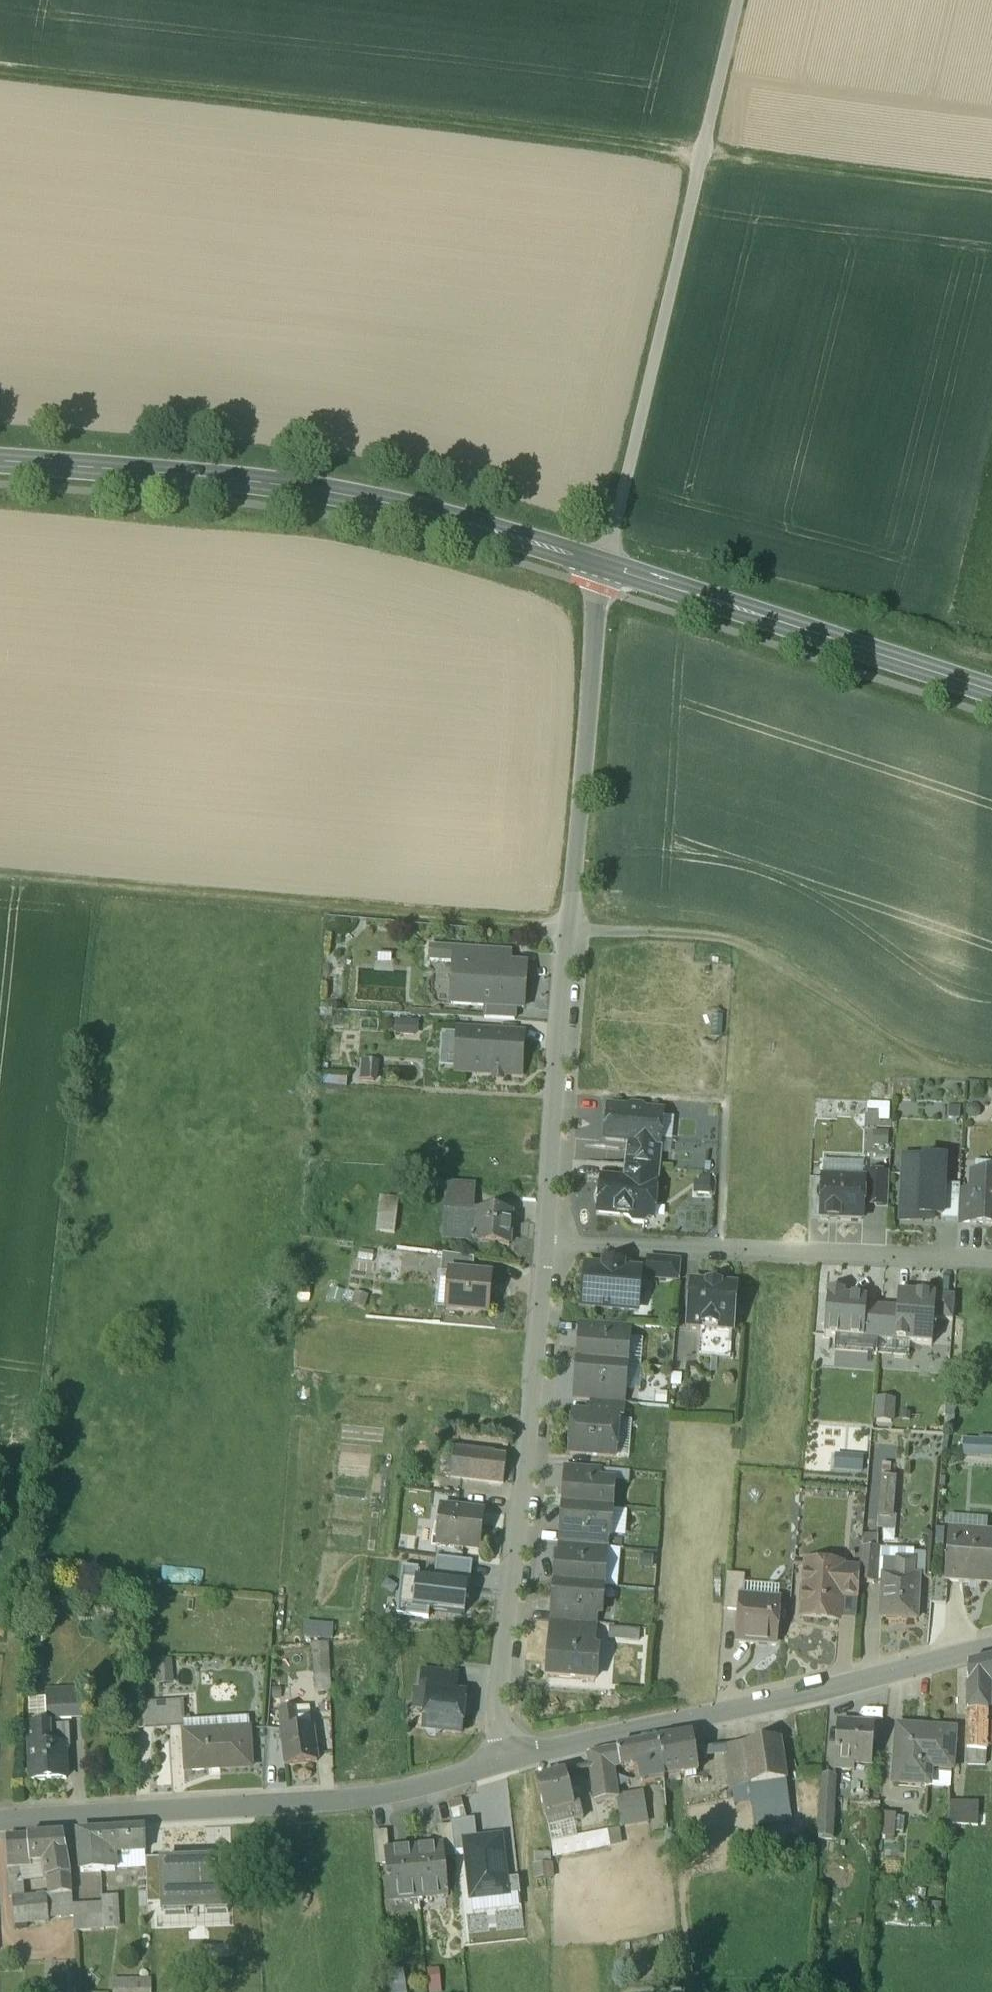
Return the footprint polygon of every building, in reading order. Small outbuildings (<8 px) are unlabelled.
[(491,964),(431,960),(430,975),(454,977),(454,975),(490,978),(491,964)] [(490,978),(454,975),(454,977),(452,1018),(485,1020),(516,1022),(523,1022),(526,980),(490,978)] [(516,1022),(485,1020),(485,1032),(515,1034),(516,1022)] [(522,1048),(460,1044),(458,1083),(520,1087),(522,1048)] [(645,1125),(641,1120),(632,1120),(628,1123),(609,1121),(606,1153),(630,1156),(628,1177),(657,1180),(663,1126),(645,1125)] [(959,1122),(949,1121),(948,1132),(958,1133),(959,1122)] [(945,1173),(923,1172),(922,1182),(902,1181),(900,1235),(922,1236),(923,1230),(941,1231),(942,1231),(943,1199),(945,1173)] [(657,1180),(628,1177),(626,1193),(626,1194),(656,1196),(657,1180)] [(889,1188),(863,1186),(862,1193),(864,1193),(863,1218),(887,1219),(889,1188)] [(972,1189),(971,1205),(969,1236),(969,1238),(991,1239),(991,1190),(972,1189)] [(626,1193),(602,1191),(601,1200),(599,1202),(597,1206),(597,1209),(598,1213),(600,1216),(599,1225),(630,1228),(634,1232),(643,1233),(648,1230),(649,1217),(654,1213),(656,1196),(626,1194),(626,1193)] [(862,1193),(823,1191),(821,1231),(862,1232),(863,1218),(864,1193),(862,1193)] [(475,1198),(447,1196),(446,1222),(473,1224),(475,1198)] [(959,1199),(943,1199),(942,1231),(941,1231),(940,1235),(958,1235),(959,1205),(959,1199)] [(971,1205),(959,1205),(958,1235),(969,1236),(971,1205)] [(399,1210),(381,1207),(377,1242),(395,1244),(399,1210)] [(473,1224),(446,1222),(446,1224),(447,1224),(445,1250),(477,1252),(479,1228),(473,1227),(473,1224)] [(511,1224),(479,1222),(479,1228),(477,1252),(477,1255),(510,1256),(511,1224)] [(475,1269),(443,1265),(441,1285),(450,1286),(450,1284),(473,1286),(475,1269)] [(680,1274),(648,1271),(647,1289),(679,1292),(680,1274)] [(624,1278),(604,1276),(603,1280),(587,1278),(583,1318),(627,1322),(628,1318),(634,1312),(638,1313),(640,1283),(623,1281),(624,1278)] [(473,1286),(450,1284),(450,1286),(447,1322),(487,1325),(491,1288),(473,1286)] [(736,1298),(691,1295),(688,1339),(700,1340),(705,1342),(707,1342),(709,1342),(712,1343),(713,1342),(716,1342),(717,1342),(720,1341),(732,1342),(736,1298)] [(845,1309),(845,1304),(828,1302),(825,1348),(836,1349),(835,1361),(878,1364),(878,1352),(864,1351),(866,1319),(867,1310),(845,1309)] [(935,1309),(899,1306),(897,1321),(896,1352),(932,1354),(934,1330),(935,1309)] [(952,1310),(935,1309),(934,1330),(951,1331),(952,1310)] [(881,1320),(866,1319),(864,1351),(878,1352),(881,1320)] [(878,1352),(896,1352),(897,1321),(881,1320),(878,1352)] [(615,1334),(583,1332),(582,1344),(614,1346),(615,1334)] [(717,1342),(716,1342),(713,1342),(712,1343),(709,1342),(707,1342),(705,1342),(700,1340),(698,1367),(730,1369),(732,1342),(720,1341),(717,1342)] [(582,1344),(580,1344),(578,1370),(627,1374),(629,1348),(614,1346),(582,1344)] [(627,1374),(578,1370),(576,1397),(616,1400),(624,1401),(627,1374)] [(616,1400),(578,1397),(577,1409),(591,1410),(615,1412),(615,1411),(616,1400)] [(893,1409),(875,1408),(874,1430),(893,1431),(893,1409)] [(615,1412),(591,1410),(590,1425),(618,1427),(618,1428),(622,1429),(624,1412),(615,1411),(615,1412)] [(954,1415),(946,1415),(945,1435),(953,1436),(954,1415)] [(590,1425),(573,1423),(570,1462),(615,1466),(618,1428),(618,1427),(590,1425)] [(978,1448),(961,1447),(961,1463),(977,1464),(978,1448)] [(507,1466),(454,1460),(451,1485),(504,1491),(507,1466)] [(601,1476),(569,1474),(568,1486),(600,1489),(601,1476)] [(894,1486),(882,1485),(879,1525),(890,1526),(893,1497),(894,1486)] [(568,1486),(566,1486),(564,1513),(612,1517),(614,1490),(600,1489),(568,1486)] [(441,1513),(427,1511),(422,1551),(436,1552),(441,1514),(441,1513)] [(612,1517),(564,1513),(562,1539),(564,1540),(597,1542),(610,1543),(611,1530),(612,1517)] [(484,1519),(441,1514),(436,1552),(480,1557),(484,1519)] [(626,1518),(612,1517),(611,1530),(622,1531),(626,1528),(626,1518)] [(947,1537),(944,1585),(991,1589),(991,1540),(947,1537)] [(597,1542),(564,1540),(563,1551),(596,1554),(597,1542)] [(877,1544),(863,1543),(862,1554),(877,1554),(877,1544)] [(596,1554),(563,1551),(562,1563),(595,1566),(596,1554)] [(862,1554),(860,1576),(859,1588),(876,1589),(877,1554),(862,1554)] [(562,1563),(557,1563),(555,1589),(603,1593),(606,1567),(595,1566),(562,1563)] [(471,1591),(473,1569),(439,1565),(437,1588),(471,1591)] [(913,1568),(883,1567),(880,1624),(916,1626),(919,1584),(912,1584),(913,1568)] [(842,1575),(806,1572),(801,1622),(838,1625),(840,1603),(842,1575)] [(422,1575),(403,1573),(397,1622),(430,1626),(431,1616),(417,1615),(420,1586),(422,1575)] [(860,1576),(842,1575),(840,1603),(858,1604),(859,1588),(860,1576)] [(745,1582),(726,1580),(723,1616),(740,1617),(742,1603),(743,1603),(745,1582)] [(468,1621),(471,1591),(437,1588),(420,1586),(417,1615),(431,1616),(468,1621)] [(603,1593),(555,1589),(553,1616),(587,1619),(601,1620),(603,1593)] [(743,1603),(742,1603),(740,1617),(738,1647),(774,1650),(778,1606),(743,1603)] [(587,1619),(555,1616),(554,1628),(586,1631),(587,1619)] [(586,1631),(554,1628),(552,1653),(588,1656),(590,1631),(586,1631)] [(327,1651),(313,1651),(314,1681),(328,1681),(327,1651)] [(552,1653),(550,1653),(548,1681),(596,1685),(598,1657),(588,1656),(552,1653)] [(989,1666),(968,1671),(967,1745),(986,1746),(986,1728),(987,1689),(991,1688),(991,1665),(989,1666)] [(457,1681),(421,1677),(419,1695),(419,1696),(428,1697),(428,1696),(455,1699),(457,1681)] [(331,1697),(330,1681),(328,1681),(314,1681),(315,1698),(331,1697)] [(419,1695),(414,1695),(412,1713),(426,1715),(428,1697),(419,1696),(419,1695)] [(455,1699),(428,1696),(428,1697),(426,1715),(424,1734),(429,1740),(436,1741),(441,1738),(441,1736),(461,1738),(465,1700),(455,1699)] [(70,1702),(47,1704),(49,1725),(71,1724),(70,1702)] [(84,1702),(70,1702),(71,1724),(85,1723),(84,1702)] [(47,1704),(30,1705),(31,1732),(49,1731),(49,1725),(47,1704)] [(167,1707),(169,1734),(187,1733),(185,1706),(167,1707)] [(140,1736),(169,1734),(167,1707),(143,1709),(140,1736)] [(296,1713),(280,1715),(283,1737),(298,1735),(296,1713)] [(873,1732),(838,1729),(834,1774),(854,1776),(854,1770),(870,1771),(873,1732)] [(49,1731),(31,1732),(31,1754),(33,1786),(68,1784),(66,1752),(72,1752),(71,1731),(49,1731)] [(954,1735),(898,1731),(894,1787),(920,1789),(922,1772),(951,1774),(954,1735)] [(283,1737),(282,1737),(286,1770),(317,1766),(313,1733),(298,1735),(283,1737)] [(251,1736),(186,1739),(189,1777),(253,1773),(251,1736)] [(691,1741),(658,1747),(664,1782),(697,1777),(696,1769),(694,1758),(691,1741)] [(779,1744),(741,1750),(743,1765),(731,1767),(730,1767),(728,1768),(727,1769),(726,1771),(726,1772),(726,1774),(731,1803),(749,1800),(762,1798),(761,1790),(785,1786),(779,1744)] [(986,1746),(967,1745),(967,1756),(986,1757),(986,1749),(986,1746)] [(658,1747),(609,1755),(612,1771),(619,1770),(619,1771),(632,1769),(632,1774),(638,1773),(641,1788),(662,1785),(663,1785),(658,1747)] [(741,1750),(722,1753),(724,1765),(726,1774),(726,1772),(726,1771),(727,1769),(728,1768),(730,1767),(731,1767),(743,1765),(741,1750)] [(722,1753),(694,1758),(696,1769),(724,1765),(722,1753)] [(609,1755),(588,1760),(597,1808),(610,1806),(611,1810),(618,1809),(617,1804),(612,1771),(609,1755)] [(564,1779),(536,1787),(546,1820),(574,1812),(564,1779)] [(835,1784),(821,1783),(820,1806),(833,1807),(835,1784)] [(791,1818),(785,1786),(761,1790),(762,1798),(749,1800),(753,1824),(791,1818)] [(644,1800),(617,1804),(618,1809),(620,1819),(646,1814),(644,1800)] [(978,1806),(950,1805),(949,1827),(977,1829),(978,1806)] [(833,1807),(820,1806),(818,1824),(832,1825),(833,1807)] [(664,1807),(655,1808),(655,1816),(664,1815),(664,1807)] [(464,1812),(450,1816),(452,1825),(466,1822),(464,1812)] [(574,1812),(546,1820),(549,1832),(577,1824),(574,1812)] [(451,1831),(455,1856),(466,1856),(465,1846),(477,1845),(474,1821),(451,1826),(451,1831)] [(451,1831),(438,1832),(440,1853),(442,1853),(443,1863),(455,1862),(455,1856),(451,1831)] [(144,1833),(100,1835),(102,1853),(125,1851),(144,1850),(144,1833)] [(553,1844),(555,1861),(623,1850),(620,1834),(553,1844)] [(100,1835),(78,1836),(81,1877),(101,1876),(100,1860),(100,1853),(102,1853),(100,1835)] [(387,1836),(374,1837),(376,1868),(388,1867),(387,1857),(389,1857),(387,1836)] [(64,1837),(44,1840),(46,1854),(52,1884),(72,1881),(64,1837)] [(44,1840),(30,1841),(31,1855),(46,1854),(44,1840)] [(30,1841),(7,1842),(9,1865),(31,1863),(31,1855),(30,1841)] [(466,1856),(471,1904),(508,1900),(506,1883),(501,1842),(477,1845),(465,1846),(466,1856)] [(145,1867),(144,1850),(125,1851),(126,1869),(145,1867)] [(440,1853),(415,1855),(419,1902),(445,1900),(443,1863),(442,1853),(440,1853)] [(389,1857),(387,1857),(388,1867),(391,1905),(419,1902),(415,1855),(389,1857)] [(233,1857),(198,1858),(198,1867),(227,1866),(227,1882),(234,1881),(233,1857)] [(553,1883),(552,1857),(533,1859),(535,1884),(553,1883)] [(111,1860),(100,1860),(101,1876),(112,1875),(111,1860)] [(164,1908),(162,1868),(163,1863),(147,1863),(148,1909),(164,1908)] [(164,1918),(229,1916),(227,1882),(227,1866),(198,1867),(162,1868),(164,1908),(164,1918)] [(9,1868),(10,1888),(18,1888),(19,1888),(19,1886),(18,1868),(9,1868)] [(73,1907),(72,1881),(52,1884),(53,1892),(47,1892),(50,1910),(50,1920),(73,1920),(73,1907)] [(518,1882),(506,1883),(508,1900),(520,1898),(518,1882)] [(19,1902),(19,1894),(18,1888),(10,1888),(11,1903),(19,1902)] [(27,1894),(19,1894),(19,1902),(20,1912),(50,1910),(47,1892),(27,1894)] [(101,1901),(102,1908),(89,1909),(89,1906),(73,1907),(73,1920),(74,1932),(89,1932),(102,1931),(119,1930),(119,1901),(101,1901)] [(50,1910),(20,1912),(20,1922),(50,1920),(50,1910)] [(113,1984),(113,1991),(152,1991),(151,1983),(113,1984)]
